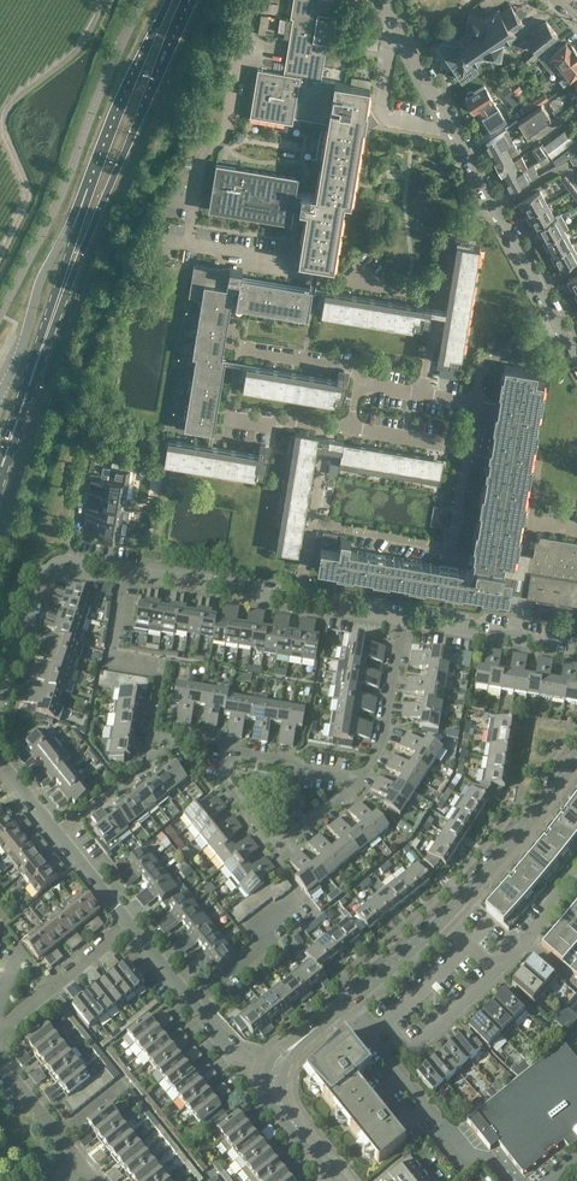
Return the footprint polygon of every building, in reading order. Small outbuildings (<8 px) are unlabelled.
[(366,127),(369,109),(366,108),(370,87),(351,83),(321,78),(327,42),(332,43),(337,15),(332,14),(334,0),(293,0),(290,17),(293,18),(283,72),(257,68),(249,115),(292,122),(293,116),(327,122),(326,131),(321,130),(319,137),(319,136),(315,158),(321,159),(315,195),(309,194),(298,261),(333,267),(344,202),(350,203),(363,128),(366,129),(366,127)] [(481,2),(488,10),(498,0),(483,0),(481,2)] [(502,12),(499,8),(487,17),(470,13),(466,30),(455,37),(452,32),(437,42),(462,79),(477,69),(473,63),(485,57),(500,59),(503,43),(516,34),(513,30),(524,23),(512,5),(502,12)] [(286,20),(280,19),(278,31),(284,32),(286,20)] [(545,21),(526,37),(532,44),(538,51),(557,35),(545,21)] [(361,27),(358,45),(376,49),(380,31),(361,27)] [(520,43),(516,37),(505,44),(509,50),(520,43)] [(552,74),(560,67),(576,53),(570,44),(568,45),(565,42),(558,47),(555,43),(538,57),(552,74)] [(528,64),(538,56),(535,52),(525,60),(528,64)] [(576,53),(560,67),(569,78),(576,72),(576,53)] [(489,63),(485,58),(474,65),(478,71),(489,63)] [(351,83),(370,87),(371,79),(352,76),(351,83)] [(509,96),(511,99),(515,96),(505,83),(504,85),(505,87),(502,89),(507,97),(509,96)] [(478,108),(480,112),(495,102),(484,85),(474,91),(470,90),(467,93),(467,96),(465,97),(474,111),(478,108)] [(528,113),(541,104),(548,98),(544,92),(523,107),(528,113)] [(511,110),(517,119),(518,120),(528,113),(523,107),(515,96),(511,99),(516,106),(511,110)] [(555,109),(563,102),(558,96),(550,103),(555,109)] [(490,130),(506,120),(495,102),(480,112),(483,116),(481,117),(483,119),(484,118),(484,121),(487,125),(489,127),(488,128),(490,130)] [(541,104),(528,113),(518,120),(521,125),(527,134),(526,134),(533,143),(542,136),(536,127),(550,117),(541,104)] [(485,141),(491,152),(513,140),(509,131),(508,130),(511,128),(512,130),(521,125),(518,120),(517,119),(506,127),(507,129),(485,141)] [(576,141),(571,135),(566,129),(543,148),(546,153),(549,157),(551,156),(554,159),(556,158),(576,142),(576,141)] [(498,165),(512,157),(511,155),(521,150),(520,147),(518,149),(513,140),(491,152),(497,163),(498,165)] [(556,158),(559,163),(576,153),(576,143),(576,142),(556,158)] [(546,153),(543,148),(540,144),(532,149),(539,158),(546,153)] [(539,158),(542,162),(549,157),(546,153),(539,158)] [(499,167),(505,179),(528,166),(523,157),(524,156),(523,154),(513,159),(512,157),(498,165),(499,167)] [(534,163),(528,166),(505,179),(511,189),(538,174),(536,170),(537,169),(534,163)] [(560,178),(570,191),(575,188),(565,175),(560,178)] [(520,200),(528,213),(547,203),(540,189),(520,200)] [(528,213),(535,227),(536,227),(537,227),(537,226),(555,217),(555,216),(547,203),(528,213)] [(564,230),(556,216),(556,215),(555,216),(555,217),(537,226),(537,227),(545,240),(564,230)] [(545,240),(552,253),(571,243),(564,230),(545,240)] [(460,365),(480,247),(456,243),(436,361),(460,365)] [(576,258),(576,254),(571,243),(552,253),(560,267),(576,258)] [(184,428),(210,432),(222,360),(218,359),(230,289),(238,290),(236,305),(308,316),(312,290),(240,279),(242,268),(230,266),(229,269),(194,264),(188,297),(201,299),(192,356),(196,357),(184,428)] [(576,293),(576,292),(576,274),(568,279),(576,293)] [(321,312),(421,328),(423,320),(428,321),(431,306),(325,289),(321,312)] [(343,403),(344,398),(347,379),(347,375),(344,374),(344,371),(338,370),(337,377),(247,363),(243,386),(343,403)] [(537,534),(533,555),(516,551),(544,380),(536,378),(537,369),(505,363),(498,402),(483,400),(475,452),(490,454),(478,528),(475,527),(473,545),(475,545),(473,556),(474,556),(472,569),(349,549),(350,539),(341,537),(339,550),(320,547),(317,566),(336,569),(336,572),(353,574),(354,572),(372,576),(372,578),(389,580),(390,578),(408,582),(408,584),(426,587),(426,585),(445,588),(445,590),(462,593),(462,591),(508,598),(513,570),(530,573),(527,595),(576,604),(576,540),(537,534)] [(295,553),(313,447),(341,452),(339,464),(439,480),(442,461),(343,444),(343,440),(315,436),(315,435),(295,431),(276,550),(295,553)] [(260,444),(258,452),(168,437),(164,460),(264,477),(268,453),(269,449),(265,448),(266,445),(260,444)] [(90,481),(89,488),(126,495),(126,494),(132,495),(134,483),(128,482),(130,469),(111,466),(109,478),(108,478),(107,483),(90,481)] [(325,491),(332,492),(333,482),(326,481),(325,491)] [(126,495),(89,488),(88,496),(104,498),(104,504),(124,507),(126,495)] [(124,507),(104,504),(103,509),(86,506),(85,514),(122,520),(122,521),(127,522),(130,509),(124,508),(124,507)] [(118,542),(122,521),(122,520),(85,514),(83,521),(100,524),(97,539),(118,542)] [(336,542),(337,533),(323,530),(322,540),(336,542)] [(57,589),(54,596),(88,607),(92,595),(72,588),(71,593),(67,591),(66,592),(57,589)] [(64,613),(86,620),(91,607),(88,607),(54,596),(52,602),(62,606),(66,607),(64,613)] [(171,610),(166,609),(162,634),(174,636),(175,631),(179,606),(180,606),(181,597),(173,596),(171,610)] [(149,634),(154,602),(147,601),(146,606),(140,605),(137,625),(135,625),(134,631),(149,634)] [(149,634),(162,636),(162,634),(166,609),(161,608),(162,603),(154,602),(149,634)] [(213,642),(226,644),(232,605),(225,604),(222,622),(218,621),(217,621),(214,638),(213,642)] [(240,607),(232,605),(226,644),(239,646),(242,626),(237,625),(240,607)] [(175,631),(188,633),(191,613),(186,612),(187,608),(180,606),(179,606),(175,631)] [(239,646),(251,648),(257,609),(250,608),(247,626),(242,626),(239,646)] [(188,633),(201,636),(205,610),(197,609),(196,614),(191,613),(188,633)] [(251,648),(257,649),(256,651),(257,652),(261,653),(262,652),(263,650),(264,650),(264,651),(267,630),(262,629),(265,610),(257,609),(251,648)] [(201,636),(214,638),(217,621),(218,621),(218,617),(212,616),(213,612),(205,610),(201,636)] [(86,620),(64,613),(63,617),(58,616),(49,613),(46,620),(82,632),(86,620)] [(263,655),(276,657),(282,614),(275,613),(272,630),(267,630),(264,651),(264,650),(263,655)] [(276,657),(290,659),(294,634),(287,633),(290,615),(282,614),(276,657)] [(309,618),(301,616),(298,635),(294,634),(290,659),(302,661),(309,618)] [(315,663),(316,659),(319,639),(313,638),(316,619),(309,618),(302,661),(315,663)] [(61,639),(80,645),(84,633),(82,632),(46,620),(44,627),(53,630),(58,632),(56,638),(61,639)] [(345,636),(343,649),(384,656),(385,648),(369,646),(370,640),(345,636)] [(41,646),(76,658),(80,659),(84,646),(80,645),(61,639),(59,644),(43,639),(41,646)] [(76,658),(41,646),(38,654),(54,659),(53,664),(72,670),(76,658)] [(342,649),(340,661),(366,666),(366,660),(383,663),(384,656),(343,649),(342,649)] [(413,653),(412,661),(449,667),(451,653),(433,650),(432,656),(413,653)] [(475,686),(489,689),(495,651),(488,650),(485,669),(478,667),(475,686)] [(470,666),(472,652),(465,651),(463,665),(470,666)] [(489,689),(501,691),(505,672),(499,671),(502,652),(495,651),(489,689)] [(501,691),(514,693),(521,655),(514,654),(510,673),(505,672),(501,691)] [(514,693),(526,695),(529,676),(525,675),(528,657),(521,655),(514,693)] [(526,695),(539,697),(546,660),(539,658),(535,677),(529,676),(526,695)] [(539,697),(552,700),(555,681),(550,680),(553,661),(546,660),(539,697)] [(340,661),(337,674),(380,682),(381,674),(365,671),(366,666),(340,661)] [(430,671),(429,677),(447,680),(449,667),(412,661),(411,668),(430,671)] [(32,671),(68,683),(68,682),(71,684),(75,671),(72,670),(53,664),(51,668),(35,663),(32,671)] [(552,700),(565,702),(571,664),(564,663),(561,682),(555,681),(552,700)] [(576,684),(576,676),(576,665),(571,664),(565,702),(576,704),(576,684)] [(68,683),(32,671),(30,678),(46,683),(44,688),(64,695),(68,683)] [(105,688),(108,673),(101,672),(98,687),(105,688)] [(112,689),(114,674),(108,673),(105,688),(112,689)] [(114,674),(112,689),(119,690),(121,675),(114,674)] [(379,689),(380,682),(337,674),(335,687),(361,691),(362,686),(379,689)] [(121,675),(119,690),(120,690),(118,703),(138,706),(139,700),(146,701),(147,695),(140,694),(133,692),(126,691),(128,677),(121,675)] [(126,691),(133,692),(135,678),(128,677),(126,691)] [(409,679),(408,687),(445,692),(447,680),(429,677),(428,682),(409,679)] [(133,692),(140,694),(143,679),(135,678),(133,692)] [(149,680),(143,679),(140,694),(147,695),(149,680)] [(184,725),(190,686),(177,684),(174,703),(180,704),(177,724),(184,725)] [(226,712),(229,695),(229,693),(228,693),(230,687),(216,685),(215,690),(216,691),(210,729),(217,730),(221,711),(226,712)] [(203,689),(190,686),(184,725),(191,726),(195,707),(200,707),(203,689)] [(64,695),(44,688),(43,693),(27,687),(24,695),(60,707),(64,695)] [(333,701),(339,702),(339,700),(376,707),(377,700),(361,697),(361,691),(335,687),(333,701)] [(425,696),(424,702),(443,705),(445,692),(408,687),(407,693),(425,696)] [(202,728),(210,729),(216,691),(215,690),(203,689),(200,707),(205,708),(202,728)] [(47,716),(54,719),(60,720),(64,708),(60,707),(24,695),(22,702),(38,708),(34,719),(35,724),(45,722),(47,716)] [(241,700),(241,697),(229,695),(226,712),(225,716),(231,717),(228,736),(235,737),(241,700)] [(245,720),(251,721),(254,702),(241,700),(235,737),(241,738),(245,720)] [(339,700),(339,702),(337,713),(357,716),(358,712),(375,715),(376,707),(339,700)] [(116,716),(143,720),(144,713),(137,712),(138,706),(118,703),(116,702),(113,715),(116,716)] [(253,740),(260,741),(266,704),(254,702),(251,721),(256,721),(253,740)] [(405,704),(403,712),(441,718),(443,705),(424,702),(423,707),(405,704)] [(271,724),(276,725),(279,707),(266,704),(260,741),(268,742),(271,724)] [(278,744),(286,746),(292,709),(279,707),(276,725),(281,726),(278,744)] [(292,709),(286,746),(293,747),(296,728),(302,729),(305,711),(292,709)] [(403,712),(402,719),(421,722),(420,728),(428,729),(427,734),(435,735),(435,730),(439,731),(441,718),(403,712)] [(337,713),(332,713),(330,725),(372,732),(373,724),(356,721),(357,716),(337,713)] [(47,716),(45,722),(52,725),(54,719),(47,716)] [(116,716),(114,729),(134,733),(135,726),(142,727),(143,720),(116,716)] [(490,718),(488,731),(514,736),(516,722),(490,718)] [(371,740),(372,732),(330,725),(328,738),(353,742),(354,737),(371,740)] [(109,741),(112,741),(112,742),(139,746),(140,739),(133,738),(134,733),(114,729),(111,728),(109,741)] [(75,739),(79,735),(75,729),(70,733),(75,739)] [(45,730),(42,732),(26,745),(29,749),(26,752),(31,758),(53,740),(45,730)] [(486,744),(491,745),(511,749),(514,736),(488,731),(486,744)] [(408,733),(404,740),(436,761),(443,750),(434,744),(427,739),(424,744),(408,733)] [(427,738),(427,739),(434,744),(439,736),(435,735),(427,734),(427,738)] [(79,735),(75,739),(80,744),(84,741),(79,735)] [(42,765),(58,752),(63,749),(55,739),(53,740),(31,758),(36,764),(39,761),(42,765)] [(416,757),(413,761),(429,772),(436,761),(404,740),(400,746),(416,757)] [(141,746),(139,746),(112,742),(110,755),(110,759),(109,759),(109,760),(124,762),(125,758),(131,759),(132,752),(140,753),(141,746)] [(491,745),(489,758),(509,762),(511,749),(491,745)] [(91,759),(95,755),(91,750),(87,753),(91,759)] [(58,752),(42,765),(45,769),(42,772),(47,778),(67,762),(58,752)] [(95,755),(91,759),(96,765),(100,761),(95,755)] [(394,756),(390,762),(422,783),(429,772),(413,761),(410,766),(394,756)] [(489,758),(486,772),(507,775),(509,762),(489,758)] [(67,762),(47,778),(52,784),(55,782),(58,785),(75,772),(67,762)] [(402,778),(399,783),(414,794),(422,783),(390,762),(386,768),(402,778)] [(165,763),(160,767),(176,787),(187,779),(174,763),(169,767),(165,763)] [(158,776),(153,780),(166,796),(166,795),(176,787),(160,767),(155,772),(158,776)] [(108,770),(107,771),(103,774),(108,780),(112,776),(108,770)] [(483,771),(480,787),(478,789),(494,799),(501,787),(505,788),(507,775),(486,772),(483,771)] [(75,772),(58,785),(62,790),(59,792),(63,798),(83,783),(75,772)] [(380,777),(376,783),(408,805),(414,794),(399,783),(396,788),(380,777)] [(145,780),(140,784),(156,804),(157,803),(159,806),(169,798),(166,795),(166,796),(153,780),(148,784),(145,780)] [(91,793),(83,783),(63,798),(68,805),(72,802),(75,806),(91,793)] [(401,816),(408,805),(376,783),(372,790),(388,800),(384,805),(401,816)] [(146,811),(156,804),(158,807),(159,806),(157,803),(156,804),(140,784),(134,788),(137,792),(132,796),(145,812),(146,811)] [(474,786),(464,801),(481,812),(489,801),(491,803),(494,799),(478,789),(474,786)] [(149,814),(146,811),(145,812),(132,796),(128,800),(124,796),(119,800),(136,820),(136,819),(139,822),(149,814)] [(183,816),(191,826),(221,802),(216,797),(201,808),(198,804),(183,816)] [(474,823),(481,812),(464,801),(460,798),(453,810),(457,812),(474,823)] [(128,831),(138,823),(139,822),(136,819),(136,820),(119,800),(114,804),(118,808),(112,813),(113,815),(114,815),(125,829),(126,828),(128,831)] [(191,826),(199,836),(214,824),(211,820),(225,808),(221,802),(191,826)] [(361,802),(355,807),(379,836),(390,828),(377,813),(372,817),(361,802)] [(573,802),(565,813),(576,823),(576,805),(573,802)] [(361,826),(357,829),(369,844),(379,836),(355,807),(350,811),(361,826)] [(117,839),(127,831),(129,833),(129,832),(128,831),(126,828),(125,829),(114,815),(113,815),(109,819),(106,814),(101,809),(96,813),(117,839)] [(457,812),(450,823),(467,834),(474,823),(457,812)] [(95,841),(106,855),(109,859),(112,856),(110,853),(121,843),(117,839),(96,813),(91,818),(95,823),(99,827),(94,832),(99,838),(95,841)] [(565,813),(556,824),(576,840),(576,823),(565,813)] [(26,820),(21,814),(11,823),(7,818),(0,824),(0,842),(26,820)] [(199,836),(208,847),(237,822),(233,817),(218,829),(214,824),(199,836)] [(341,818),(335,823),(359,853),(360,852),(363,852),(367,849),(368,845),(369,844),(357,829),(352,833),(341,818)] [(430,818),(426,824),(431,826),(434,821),(430,818)] [(0,842),(0,849),(5,855),(24,839),(21,835),(31,826),(26,820),(0,842)] [(242,828),(237,822),(208,847),(216,857),(231,845),(227,840),(242,828)] [(341,842),(337,845),(349,861),(359,853),(335,823),(329,827),(341,842)] [(450,823),(443,834),(460,845),(467,834),(450,823)] [(573,855),(576,850),(576,840),(556,824),(548,835),(573,855)] [(178,837),(170,827),(165,831),(173,841),(178,837)] [(24,839),(5,855),(12,865),(42,840),(37,834),(27,843),(24,839)] [(163,834),(158,838),(166,848),(171,844),(163,834)] [(443,834),(436,845),(453,856),(460,845),(443,834)] [(320,835),(315,839),(339,869),(349,861),(337,845),(332,849),(320,835)] [(539,846),(564,866),(573,855),(548,835),(539,846)] [(234,849),(231,845),(216,857),(224,867),(254,843),(249,837),(234,849)] [(173,842),(181,851),(186,847),(178,838),(173,842)] [(321,858),(316,862),(328,877),(339,869),(315,839),(309,844),(321,858)] [(42,840),(12,865),(21,875),(40,859),(37,855),(47,846),(42,840)] [(258,849),(254,843),(224,867),(232,877),(247,865),(244,861),(258,849)] [(427,859),(425,860),(436,874),(442,868),(444,865),(446,867),(453,856),(436,845),(429,856),(427,859)] [(539,846),(530,856),(555,877),(564,866),(539,846)] [(408,847),(403,851),(406,855),(413,863),(417,859),(411,851),(408,847)] [(195,858),(187,848),(182,852),(190,862),(195,858)] [(133,876),(153,859),(144,849),(129,861),(133,867),(128,871),(133,876)] [(318,885),(328,877),(316,862),(312,865),(300,851),(294,855),(318,885)] [(40,859),(21,875),(29,885),(59,861),(54,855),(44,863),(40,859)] [(318,885),(294,855),(288,860),(300,875),(295,879),(311,898),(322,890),(318,885)] [(530,856),(522,867),(546,888),(555,877),(530,856)] [(237,891),(241,888),(271,864),(266,857),(251,870),(247,865),(232,877),(233,878),(229,881),(237,891)] [(161,869),(153,859),(133,876),(137,881),(141,877),(145,882),(161,869)] [(59,861),(29,885),(37,896),(57,879),(53,875),(64,867),(59,861)] [(418,865),(407,873),(420,889),(430,881),(429,879),(433,877),(422,863),(418,866),(418,865)] [(241,888),(249,897),(249,898),(253,895),(258,890),(264,886),(260,881),(275,869),(271,864),(241,888)] [(383,874),(388,870),(384,866),(379,870),(383,874)] [(546,888),(522,867),(513,877),(537,898),(546,888)] [(144,891),(149,896),(169,879),(161,869),(145,882),(149,887),(144,891)] [(407,873),(397,882),(410,897),(420,889),(407,873)] [(283,876),(277,881),(286,892),(292,887),(283,876)] [(537,898),(513,877),(504,887),(528,909),(537,898)] [(157,897),(162,903),(172,895),(176,901),(182,896),(169,879),(149,896),(153,901),(157,897)] [(385,888),(387,890),(399,906),(410,897),(397,882),(395,880),(385,888)] [(277,881),(271,886),(280,897),(286,892),(277,881)] [(267,889),(264,886),(258,890),(267,901),(272,897),(266,890),(267,889)] [(271,886),(267,889),(266,890),(272,897),(275,901),(280,897),(271,886)] [(504,887),(494,898),(519,919),(528,909),(504,887)] [(390,914),(399,906),(387,890),(385,888),(375,896),(377,898),(390,914)] [(262,906),(267,901),(258,890),(253,895),(262,906)] [(328,898),(332,903),(341,894),(337,890),(328,898)] [(84,891),(73,900),(98,930),(104,925),(95,915),(100,911),(84,891)] [(169,916),(173,921),(194,904),(196,903),(188,892),(185,894),(185,893),(182,896),(176,901),(172,895),(162,903),(167,909),(170,907),(174,912),(169,916)] [(379,922),(390,914),(377,898),(375,896),(373,894),(368,898),(372,902),(367,906),(366,906),(379,922)] [(249,897),(247,899),(256,910),(262,906),(253,895),(249,898),(249,897)] [(72,898),(61,906),(63,908),(79,928),(83,925),(92,935),(98,930),(73,900),(72,898)] [(339,902),(343,907),(347,903),(344,898),(339,902)] [(519,919),(494,898),(485,908),(486,909),(486,910),(486,909),(509,930),(519,919)] [(247,899),(242,903),(251,914),(256,910),(247,899)] [(368,931),(379,922),(366,906),(367,906),(363,902),(358,906),(361,911),(356,915),(368,931)] [(242,903),(236,908),(245,919),(251,914),(242,903)] [(182,922),(185,927),(202,914),(194,904),(173,921),(177,926),(182,922)] [(53,916),(77,947),(84,942),(75,931),(79,928),(63,908),(53,916)] [(236,908),(230,912),(240,923),(245,919),(236,908)] [(570,911),(560,922),(576,936),(576,917),(570,911)] [(185,936),(190,941),(211,925),(202,914),(185,927),(190,932),(185,936)] [(314,922),(318,926),(328,918),(325,914),(314,922)] [(43,924),(59,944),(63,941),(71,952),(77,947),(53,916),(43,924)] [(347,921),(337,930),(350,945),(360,937),(347,921)] [(318,926),(314,922),(309,926),(304,931),(307,935),(318,926)] [(551,933),(573,952),(576,947),(576,936),(560,922),(551,933)] [(33,933),(57,963),(63,958),(55,948),(59,944),(43,924),(33,933)] [(198,943),(202,948),(219,935),(211,925),(190,941),(194,946),(198,943)] [(337,930),(327,938),(339,953),(350,945),(337,930)] [(57,963),(33,933),(22,941),(38,961),(43,958),(51,968),(57,963)] [(542,944),(542,945),(563,963),(569,956),(576,962),(570,969),(576,975),(576,955),(573,952),(551,933),(542,944)] [(202,956),(206,961),(226,944),(219,935),(202,948),(206,952),(202,956)] [(293,939),(299,946),(303,942),(298,935),(293,939)] [(329,961),(339,953),(327,938),(325,935),(314,944),(316,946),(317,946),(329,961)] [(235,955),(226,944),(206,961),(210,967),(215,963),(219,968),(235,955)] [(306,954),(310,959),(319,970),(329,961),(317,946),(316,946),(306,954)] [(558,978),(533,957),(521,970),(546,992),(558,978)] [(320,982),(323,987),(325,989),(331,985),(319,970),(310,959),(299,968),(301,970),(315,986),(320,982)] [(118,973),(135,993),(144,986),(128,965),(118,973)] [(310,990),(315,986),(301,970),(299,968),(289,976),(291,978),(308,999),(313,995),(310,990)] [(535,1005),(546,992),(521,970),(510,983),(535,1005)] [(135,993),(118,973),(109,980),(126,1000),(135,993)] [(280,983),(279,984),(278,985),(280,987),(281,986),(294,1002),(299,998),(303,1003),(308,999),(291,978),(281,986),(280,983)] [(100,987),(117,1008),(126,1000),(109,980),(100,987)] [(68,988),(74,998),(82,993),(76,983),(68,988)] [(289,1006),(294,1002),(281,986),(280,987),(278,985),(268,993),(270,995),(271,994),(287,1015),(288,1015),(293,1011),(289,1006)] [(91,994),(108,1015),(117,1008),(100,987),(91,994)] [(515,1026),(517,1029),(530,1017),(504,990),(492,1002),(515,1026)] [(278,1014),(282,1019),(284,1021),(289,1017),(288,1015),(287,1015),(271,994),(270,995),(268,993),(258,1000),(260,1003),(260,1002),(273,1018),(278,1014)] [(82,1002),(99,1022),(108,1015),(91,994),(82,1002)] [(565,1008),(576,1018),(576,995),(565,1008)] [(156,1000),(146,1007),(149,1011),(159,1004),(156,1000)] [(73,1009),(89,1030),(99,1022),(82,1002),(73,1009)] [(250,1008),(249,1008),(248,1009),(250,1011),(251,1010),(269,1034),(274,1029),(269,1022),(273,1018),(260,1002),(260,1003),(251,1010),(250,1008)] [(492,1002),(479,1015),(502,1038),(515,1026),(492,1002)] [(146,1007),(137,1015),(140,1018),(149,1011),(146,1007)] [(576,1021),(576,1018),(565,1008),(554,1021),(567,1032),(576,1021)] [(63,1012),(71,1022),(75,1019),(67,1009),(63,1012)] [(250,1011),(248,1009),(233,1021),(242,1033),(248,1028),(253,1035),(258,1031),(263,1038),(269,1034),(251,1010),(250,1011)] [(137,1015),(128,1022),(131,1026),(140,1018),(137,1015)] [(490,1050),(502,1038),(479,1015),(467,1027),(490,1050)] [(155,1028),(152,1023),(154,1022),(150,1017),(126,1037),(133,1045),(135,1044),(135,1045),(155,1028)] [(75,1019),(71,1022),(78,1032),(82,1029),(75,1019)] [(128,1022),(119,1029),(122,1033),(131,1026),(128,1022)] [(34,1053),(54,1036),(46,1026),(26,1043),(34,1053)] [(163,1037),(155,1028),(135,1045),(142,1054),(163,1037)] [(82,1029),(78,1032),(86,1041),(89,1038),(82,1029)] [(119,1029),(110,1036),(113,1040),(122,1033),(119,1029)] [(464,1030),(452,1041),(468,1059),(481,1047),(464,1030)] [(539,1037),(544,1042),(550,1036),(545,1031),(539,1037)] [(406,1141),(393,1125),(366,1091),(363,1093),(353,1081),(370,1067),(345,1035),(344,1035),(347,1040),(334,1051),(333,1050),(306,1072),(379,1163),(406,1141)] [(54,1036),(34,1053),(41,1061),(61,1045),(54,1036)] [(110,1036),(100,1044),(104,1048),(113,1040),(110,1036)] [(142,1054),(149,1062),(170,1046),(163,1037),(142,1054)] [(89,1038),(86,1041),(93,1049),(96,1047),(89,1038)] [(452,1041),(440,1052),(456,1070),(468,1059),(452,1041)] [(572,1055),(563,1043),(466,1120),(490,1149),(498,1143),(522,1174),(563,1141),(569,1149),(576,1143),(576,1061),(572,1055)] [(61,1045),(41,1061),(48,1071),(69,1054),(61,1045)] [(149,1062),(157,1072),(177,1055),(170,1046),(149,1062)] [(96,1047),(93,1049),(100,1059),(104,1056),(96,1047)] [(106,1052),(114,1061),(118,1058),(110,1048),(106,1052)] [(520,1056),(525,1061),(532,1055),(526,1050),(520,1056)] [(440,1052),(428,1063),(444,1081),(456,1070),(440,1052)] [(69,1054),(48,1071),(55,1080),(76,1063),(69,1054)] [(157,1072),(164,1081),(185,1064),(177,1055),(157,1072)] [(100,1059),(107,1068),(111,1065),(104,1056),(100,1059)] [(114,1061),(121,1070),(125,1067),(118,1058),(114,1061)] [(76,1063),(55,1080),(63,1089),(83,1072),(82,1072),(76,1063)] [(428,1063),(416,1074),(433,1092),(444,1081),(428,1063)] [(164,1081),(171,1090),(192,1073),(185,1064),(164,1081)] [(515,1076),(521,1069),(516,1064),(510,1070),(515,1076)] [(120,1076),(111,1065),(107,1068),(105,1069),(114,1081),(120,1076)] [(207,1081),(217,1074),(210,1065),(201,1071),(207,1081)] [(38,1083),(46,1076),(39,1067),(31,1074),(38,1083)] [(121,1070),(129,1079),(133,1076),(125,1067),(121,1070)] [(89,1083),(94,1078),(95,1078),(87,1068),(82,1072),(83,1072),(63,1089),(70,1098),(72,1096),(78,1091),(83,1087),(89,1083)] [(109,1085),(114,1081),(105,1069),(99,1074),(109,1085)] [(171,1090),(179,1099),(199,1082),(192,1073),(171,1090)] [(94,1078),(103,1090),(109,1085),(99,1074),(95,1078),(94,1078)] [(129,1079),(136,1088),(140,1085),(133,1076),(129,1079)] [(89,1083),(98,1094),(103,1090),(94,1078),(89,1083)] [(492,1085),(498,1092),(505,1087),(499,1080),(492,1085)] [(179,1099),(186,1108),(206,1091),(199,1082),(179,1099)] [(83,1087),(92,1098),(98,1094),(89,1083),(83,1087)] [(221,1096),(229,1092),(225,1084),(217,1088),(221,1096)] [(136,1088),(143,1098),(147,1094),(140,1085),(136,1088)] [(44,1092),(52,1103),(61,1097),(54,1086),(44,1092)] [(78,1091),(87,1103),(92,1098),(83,1087),(78,1091)] [(126,1092),(134,1102),(138,1099),(130,1089),(126,1092)] [(72,1096),(81,1107),(87,1103),(78,1091),(72,1096)] [(186,1108),(193,1116),(213,1100),(206,1091),(186,1108)] [(143,1098),(150,1107),(154,1103),(147,1094),(143,1098)] [(67,1100),(76,1111),(81,1107),(72,1096),(70,1098),(67,1100)] [(134,1102),(141,1111),(146,1108),(138,1099),(134,1102)] [(76,1111),(67,1100),(61,1105),(70,1116),(76,1111)] [(208,1120),(212,1125),(225,1115),(213,1100),(193,1116),(200,1126),(208,1120)] [(150,1107),(158,1115),(162,1112),(154,1103),(150,1107)] [(108,1107),(87,1124),(95,1133),(115,1117),(108,1107)] [(141,1111),(149,1120),(153,1117),(146,1108),(141,1111)] [(158,1115),(165,1124),(169,1121),(162,1112),(158,1115)] [(212,1125),(217,1131),(216,1132),(219,1137),(221,1136),(225,1141),(246,1124),(238,1114),(230,1121),(225,1115),(212,1125)] [(115,1117),(95,1133),(102,1142),(122,1126),(115,1117)] [(149,1120),(156,1129),(160,1126),(153,1117),(149,1120)] [(165,1124),(172,1133),(176,1130),(169,1121),(165,1124)] [(232,1149),(253,1133),(246,1124),(225,1141),(220,1145),(227,1153),(232,1149)] [(109,1151),(130,1135),(122,1126),(102,1142),(109,1151)] [(156,1129),(163,1138),(167,1135),(160,1126),(156,1129)] [(172,1133),(184,1148),(188,1145),(176,1130),(172,1133)] [(232,1149),(239,1158),(239,1159),(260,1142),(253,1133),(232,1149)] [(130,1135),(109,1151),(116,1160),(137,1144),(130,1135)] [(163,1138),(170,1147),(174,1144),(167,1135),(163,1138)] [(234,1161),(235,1162),(242,1171),(267,1151),(269,1150),(265,1145),(263,1146),(260,1142),(239,1159),(239,1158),(234,1161)] [(137,1144),(116,1160),(124,1170),(144,1153),(137,1144)] [(170,1147),(177,1156),(182,1153),(174,1144),(170,1147)] [(184,1148),(196,1164),(200,1160),(188,1145),(184,1148)] [(242,1171),(249,1180),(274,1160),(267,1151),(242,1171)] [(151,1162),(144,1153),(124,1170),(131,1179),(151,1162)] [(177,1156),(185,1165),(189,1162),(182,1153),(177,1156)] [(392,1179),(393,1180),(410,1180),(425,1170),(423,1167),(420,1170),(409,1156),(390,1171),(395,1177),(392,1179)] [(200,1160),(196,1164),(203,1172),(207,1169),(200,1160)] [(282,1169),(274,1160),(249,1180),(250,1180),(267,1180),(282,1169)] [(151,1162),(131,1179),(133,1180),(146,1180),(159,1171),(151,1162)] [(185,1165),(192,1174),(196,1171),(189,1162),(185,1165)] [(220,1174),(224,1171),(217,1162),(213,1165),(220,1174)] [(289,1178),(282,1169),(267,1180),(286,1180),(289,1178)] [(425,1170),(410,1180),(429,1180),(423,1174),(426,1172),(425,1170)] [(159,1171),(146,1180),(165,1180),(166,1180),(159,1171)] [(192,1174),(198,1180),(202,1180),(203,1180),(196,1171),(192,1174)] [(231,1180),(224,1171),(220,1174),(225,1180),(230,1180),(231,1180)]
